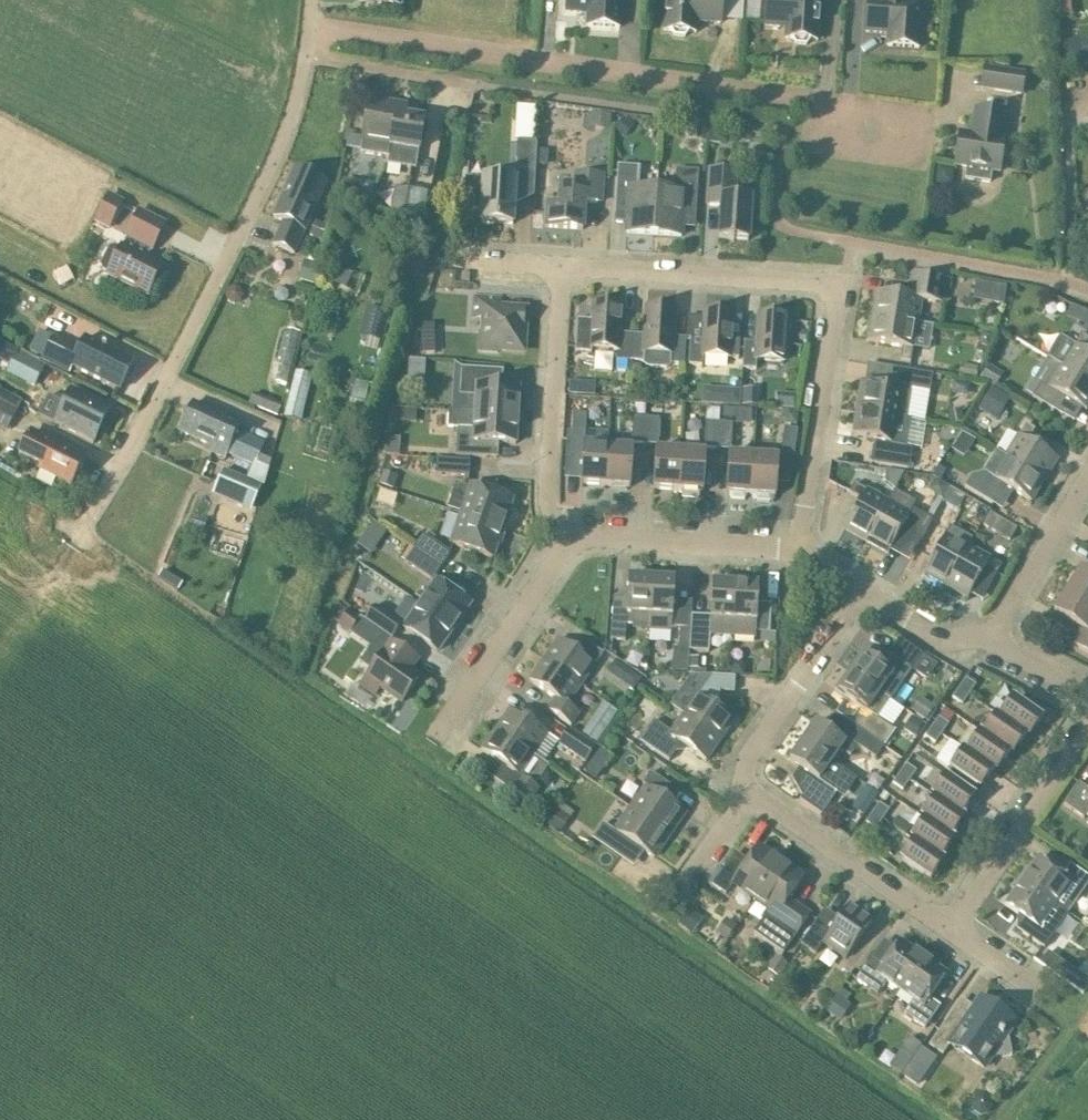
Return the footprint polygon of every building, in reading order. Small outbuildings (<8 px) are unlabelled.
[(567,11),(589,13),(588,25),(620,27),(622,0),(568,0),(567,11)] [(673,31),(676,37),(686,38),(690,32),(697,32),(698,21),(722,23),(723,0),(667,0),(665,30),(673,31)] [(818,40),(821,0),(768,0),(766,26),(787,27),(787,38),(794,39),(798,45),(807,46),(811,40),(818,40)] [(867,31),(883,32),(889,39),(888,45),(920,47),(923,3),(906,2),(905,0),(885,0),(885,1),(877,0),(869,0),(867,31)] [(985,70),(981,87),(1024,94),(1026,77),(985,70)] [(369,99),(362,141),(360,152),(389,156),(390,146),(392,146),(397,114),(405,116),(407,106),(369,99)] [(390,146),(389,156),(388,163),(401,166),(417,169),(425,119),(405,116),(407,106),(405,116),(397,114),(392,146),(390,146)] [(534,109),(518,108),(517,117),(534,118),(534,109)] [(1001,171),(1006,140),(1004,139),(1008,114),(977,109),(973,135),(961,133),(956,165),(969,166),(967,178),(991,181),(993,170),(1001,171)] [(591,112),(589,127),(610,129),(612,115),(591,112)] [(624,116),(615,128),(614,130),(624,138),(634,125),(624,116)] [(690,124),(689,137),(704,139),(705,125),(690,124)] [(710,129),(709,144),(722,145),(722,130),(710,129)] [(517,169),(536,170),(537,143),(518,142),(517,169)] [(615,201),(629,202),(627,232),(654,234),(657,189),(639,188),(640,166),(618,164),(615,201)] [(282,221),(272,244),(295,255),(305,231),(326,182),(296,168),(274,218),(282,221)] [(706,206),(722,208),(720,239),(748,240),(750,199),(737,198),(738,170),(708,168),(706,206)] [(657,189),(654,234),(681,236),(683,205),(697,206),(699,170),(676,169),(675,190),(657,189)] [(574,172),(573,187),(561,186),(559,204),(548,204),(546,227),(583,229),(584,202),(603,203),(605,174),(574,172)] [(464,208),(482,209),(481,222),(512,224),(515,180),(466,177),(464,208)] [(395,186),(389,217),(417,221),(422,191),(395,186)] [(107,193),(92,221),(109,230),(123,200),(107,193)] [(108,249),(99,266),(102,272),(108,275),(149,296),(163,267),(148,260),(166,224),(140,211),(127,237),(128,237),(121,250),(115,246),(108,249)] [(316,221),(310,236),(322,241),(328,225),(316,221)] [(304,259),(297,277),(313,282),(319,264),(304,259)] [(470,282),(471,273),(462,273),(462,282),(470,282)] [(913,274),(910,296),(878,291),(873,316),(917,323),(921,300),(942,303),(946,279),(913,274)] [(994,286),(992,301),(1002,303),(1005,288),(994,286)] [(228,289),(226,295),(228,302),(234,304),(240,302),(243,296),(241,290),(235,287),(228,289)] [(476,297),(474,318),(481,318),(480,331),(479,331),(478,350),(499,351),(499,347),(522,349),(524,311),(499,309),(500,298),(476,297)] [(577,319),(576,347),(591,348),(617,350),(617,360),(631,361),(632,333),(618,332),(620,305),(594,303),(593,320),(577,319)] [(361,334),(385,340),(393,311),(368,305),(361,334)] [(1066,317),(1087,327),(1087,312),(1072,305),(1066,317)] [(632,333),(631,361),(642,361),(642,364),(647,367),(666,368),(670,366),(671,363),(684,364),(686,337),(673,336),(675,309),(648,307),(646,334),(632,333)] [(689,365),(702,366),(703,355),(739,358),(741,317),(733,317),(733,313),(706,311),(704,339),(691,338),(689,365)] [(745,341),(743,368),(756,369),(756,360),(784,361),(787,316),(760,314),(758,342),(745,341)] [(917,323),(873,316),(869,341),(902,347),(901,359),(911,361),(917,323)] [(288,330),(275,383),(286,386),(298,334),(303,335),(305,325),(298,323),(296,331),(288,330)] [(799,340),(809,341),(809,331),(800,331),(799,340)] [(1062,366),(1087,382),(1087,352),(1085,350),(1087,344),(1087,336),(1082,332),(1062,366)] [(54,334),(41,360),(70,373),(73,367),(120,391),(134,363),(84,338),(80,347),(54,334)] [(434,339),(422,340),(422,353),(435,353),(434,339)] [(6,373),(34,387),(47,363),(18,349),(0,340),(0,356),(11,362),(6,373)] [(305,352),(302,366),(313,369),(317,355),(305,352)] [(425,361),(410,360),(409,373),(424,374),(425,361)] [(977,378),(980,367),(962,364),(960,375),(977,378)] [(863,385),(859,411),(896,417),(907,419),(912,388),(930,391),(933,374),(886,366),(883,388),(863,385)] [(990,366),(983,379),(997,387),(1004,374),(990,366)] [(1049,387),(1041,382),(1033,396),(1063,414),(1071,401),(1086,411),(1087,408),(1087,382),(1062,366),(1049,387)] [(475,412),(518,415),(519,386),(491,385),(492,369),(461,367),(460,395),(476,396),(475,412)] [(286,416),(302,418),(306,380),(291,378),(286,416)] [(572,382),(571,395),(574,395),(584,395),(585,383),(572,382)] [(1011,399),(992,388),(979,410),(997,421),(1011,399)] [(39,414),(54,422),(94,442),(111,409),(70,389),(64,402),(49,395),(39,414)] [(741,389),(740,405),(756,406),(757,390),(741,389)] [(703,403),(738,405),(739,392),(704,390),(703,403)] [(254,394),(249,405),(278,417),(282,405),(254,394)] [(7,430),(17,412),(0,403),(0,426),(7,430)] [(226,459),(228,455),(255,467),(265,443),(238,431),(242,424),(193,403),(180,432),(211,446),(209,451),(226,459)] [(962,408),(947,411),(949,426),(965,422),(962,408)] [(516,444),(518,415),(475,412),(448,411),(447,427),(458,428),(456,456),(487,457),(488,442),(516,444)] [(859,411),(854,437),(875,441),(871,462),(910,468),(913,447),(907,446),(911,420),(907,419),(896,417),(859,411)] [(585,440),(587,414),(573,413),(571,439),(585,440)] [(787,413),(786,423),(796,424),(797,414),(787,413)] [(631,443),(645,445),(647,418),(633,417),(631,443)] [(647,418),(645,445),(659,446),(660,419),(647,418)] [(703,448),(717,449),(720,422),(706,422),(703,448)] [(720,422),(717,449),(731,450),(733,423),(720,422)] [(1019,435),(1006,457),(1044,480),(1058,458),(1029,440),(1035,429),(1027,423),(1019,435)] [(785,427),(781,453),(794,455),(798,429),(785,427)] [(19,455),(16,462),(37,472),(39,469),(71,486),(84,461),(69,454),(71,451),(53,441),(39,435),(36,441),(28,438),(19,455)] [(384,449),(384,456),(398,457),(400,439),(388,438),(385,438),(384,449)] [(585,444),(585,440),(571,439),(570,465),(582,466),(581,484),(606,486),(608,446),(585,444)] [(608,446),(606,486),(630,488),(633,448),(608,446)] [(654,489),(678,491),(681,451),(656,449),(654,489)] [(681,451),(678,491),(683,491),(683,496),(699,497),(699,492),(703,492),(706,452),(681,451)] [(1031,501),(1044,480),(1006,457),(996,451),(983,472),(972,475),(965,486),(994,504),(1005,485),(1031,501)] [(727,494),(730,494),(732,499),(745,500),(748,495),(751,496),(754,456),(729,454),(727,494)] [(779,457),(754,456),(751,496),(754,496),(757,501),(770,502),(773,497),(776,497),(777,483),(779,457)] [(437,459),(436,474),(469,476),(470,461),(437,459)] [(935,461),(920,459),(919,472),(933,475),(935,461)] [(946,471),(939,467),(932,477),(940,481),(946,471)] [(223,469),(211,495),(249,512),(260,486),(223,469)] [(382,473),(379,485),(393,489),(396,478),(382,473)] [(936,480),(932,487),(935,494),(942,498),(948,487),(936,480)] [(849,492),(861,499),(844,528),(867,541),(889,502),(866,489),(855,483),(849,492)] [(471,485),(461,515),(505,530),(511,513),(508,512),(512,499),(471,485)] [(932,519),(922,537),(939,546),(924,573),(947,586),(968,547),(946,534),(941,531),(953,507),(942,501),(932,519)] [(889,502),(867,541),(889,553),(899,535),(917,545),(922,537),(932,519),(912,508),(909,513),(889,502)] [(1018,529),(991,513),(984,525),(1011,541),(1018,529)] [(505,530),(461,515),(451,544),(492,557),(496,545),(500,546),(505,530)] [(424,534),(414,548),(441,567),(451,553),(424,534)] [(968,547),(947,586),(969,598),(986,568),(997,574),(1001,565),(968,547)] [(441,567),(414,548),(405,561),(432,580),(441,567)] [(1067,591),(1087,603),(1087,574),(1084,572),(1080,569),(1067,591)] [(163,570),(158,578),(178,591),(183,583),(163,570)] [(650,614),(651,578),(628,576),(627,597),(613,596),(613,608),(611,639),(626,640),(627,624),(633,625),(637,613),(650,614)] [(672,632),(674,600),(675,579),(651,578),(650,614),(649,631),(672,632)] [(437,581),(421,605),(454,627),(470,604),(437,581)] [(691,628),(690,649),(689,651),(708,652),(709,636),(732,637),(736,583),(713,581),(710,616),(692,615),(691,628)] [(736,583),(732,637),(755,639),(758,603),(759,585),(736,583)] [(1067,591),(1054,612),(1082,629),(1073,644),(1087,653),(1087,603),(1067,591)] [(454,627),(421,605),(405,629),(437,651),(454,627)] [(364,621),(391,640),(401,625),(374,606),(364,621)] [(349,613),(339,628),(350,636),(360,621),(349,613)] [(691,628),(679,628),(678,648),(690,649),(691,628)] [(544,660),(581,685),(595,664),(577,651),(559,639),(544,660)] [(923,653),(900,639),(890,653),(893,656),(897,658),(889,670),(864,653),(850,672),(890,700),(923,653)] [(391,640),(366,676),(359,687),(374,697),(381,687),(403,702),(420,677),(412,671),(420,660),(391,640)] [(689,657),(689,670),(699,670),(700,658),(689,657)] [(581,685),(544,660),(530,681),(554,697),(547,709),(571,726),(580,713),(568,705),(581,685)] [(733,664),(732,674),(744,675),(745,665),(733,664)] [(632,691),(641,678),(627,668),(618,681),(632,691)] [(851,724),(854,726),(884,746),(895,730),(878,717),(890,700),(850,672),(837,691),(846,698),(862,708),(851,724)] [(698,694),(684,715),(720,740),(735,719),(707,700),(714,690),(734,692),(735,677),(712,675),(699,694),(698,694)] [(966,678),(959,687),(969,694),(976,685),(966,678)] [(959,687),(953,697),(963,704),(969,694),(959,687)] [(923,698),(914,711),(926,720),(936,708),(923,698)] [(1007,705),(999,716),(1027,736),(1034,725),(1037,728),(1044,718),(1016,698),(1010,707),(1007,705)] [(600,701),(579,734),(594,743),(614,711),(600,701)] [(511,708),(497,729),(534,755),(548,734),(511,708)] [(654,721),(640,741),(669,761),(681,744),(706,761),(720,740),(684,715),(671,733),(654,721)] [(980,730),(980,731),(1010,753),(1018,743),(1021,745),(1027,736),(999,716),(993,725),(990,723),(983,732),(980,730)] [(939,717),(932,727),(942,734),(949,724),(939,717)] [(914,718),(908,727),(918,734),(924,724),(914,718)] [(802,741),(832,762),(840,751),(851,755),(857,745),(876,758),(884,746),(854,726),(844,741),(826,729),(816,722),(802,741)] [(569,727),(558,744),(586,763),(597,747),(569,727)] [(942,734),(932,727),(926,736),(936,743),(942,734)] [(501,763),(519,775),(534,755),(497,729),(482,750),(501,763)] [(964,748),(963,749),(994,771),(1001,760),(1004,762),(1010,753),(980,731),(967,749),(964,748)] [(832,762),(802,741),(789,760),(799,768),(814,778),(802,796),(800,800),(822,815),(837,792),(832,789),(845,771),(832,762)] [(994,771),(963,749),(949,769),(977,788),(984,778),(987,780),(994,771)] [(593,760),(585,771),(597,779),(604,768),(593,760)] [(907,763),(900,773),(910,780),(917,770),(907,763)] [(651,772),(644,783),(647,785),(631,807),(669,834),(685,811),(670,801),(652,788),(660,778),(651,772)] [(910,780),(900,773),(893,783),(903,790),(910,780)] [(945,774),(932,794),(963,815),(969,807),(966,805),(973,794),(945,774)] [(523,778),(513,792),(530,804),(540,789),(523,778)] [(1080,782),(1064,804),(1084,819),(1087,813),(1087,788),(1080,782)] [(867,787),(860,797),(871,804),(878,794),(867,787)] [(933,798),(921,816),(952,837),(958,828),(955,826),(963,815),(932,794),(930,796),(933,798)] [(879,802),(873,812),(883,819),(889,809),(879,802)] [(631,807),(615,830),(639,847),(653,857),(669,834),(631,807)] [(548,826),(558,832),(567,819),(557,812),(548,826)] [(873,812),(866,822),(876,829),(883,819),(873,812)] [(919,832),(913,840),(942,859),(948,850),(945,848),(952,837),(921,816),(920,817),(923,819),(916,830),(919,832)] [(604,823),(596,834),(605,840),(613,829),(604,823)] [(942,859),(913,840),(906,851),(909,853),(903,862),(931,881),(937,871),(935,869),(942,859)] [(732,856),(712,884),(725,894),(733,883),(756,899),(784,859),(783,858),(781,862),(758,846),(745,865),(732,856)] [(1020,880),(1055,905),(1068,914),(1087,885),(1087,876),(1070,864),(1062,875),(1039,858),(1029,872),(1027,870),(1020,880)] [(784,859),(756,899),(770,909),(753,933),(783,954),(812,913),(790,898),(804,878),(790,869),(793,865),(784,859)] [(1055,905),(1020,880),(1014,890),(1016,891),(1006,905),(1030,922),(1022,933),(1044,948),(1059,927),(1046,918),(1055,905)] [(816,954),(824,942),(847,958),(873,921),(850,905),(835,925),(821,915),(801,944),(816,954)] [(688,910),(676,927),(690,937),(701,919),(688,910)] [(727,918),(716,934),(727,942),(738,925),(727,918)] [(900,942),(883,966),(872,957),(857,979),(878,994),(887,981),(901,990),(925,956),(915,949),(913,951),(900,942)] [(1055,974),(1063,963),(1048,953),(1041,963),(1055,974)] [(776,956),(767,968),(778,976),(787,963),(776,956)] [(925,956),(901,990),(914,1000),(905,1013),(926,1028),(941,1006),(930,998),(947,975),(934,966),(935,963),(925,956)] [(1087,984),(1087,978),(1076,970),(1069,981),(1083,991),(1087,984)] [(837,996),(826,1013),(840,1023),(851,1006),(837,996)] [(943,1054),(949,1046),(983,1070),(993,1055),(996,1058),(1012,1055),(1009,1039),(1006,1036),(1014,1024),(979,1000),(974,1008),(961,999),(929,1045),(943,1054)] [(910,1038),(901,1051),(913,1059),(921,1049),(922,1046),(910,1038)] [(913,1059),(901,1077),(915,1087),(935,1058),(921,1049),(913,1059)] [(977,1095),(972,1102),(973,1111),(980,1115),(989,1114),(994,1107),(992,1098),(985,1093),(977,1095)]
